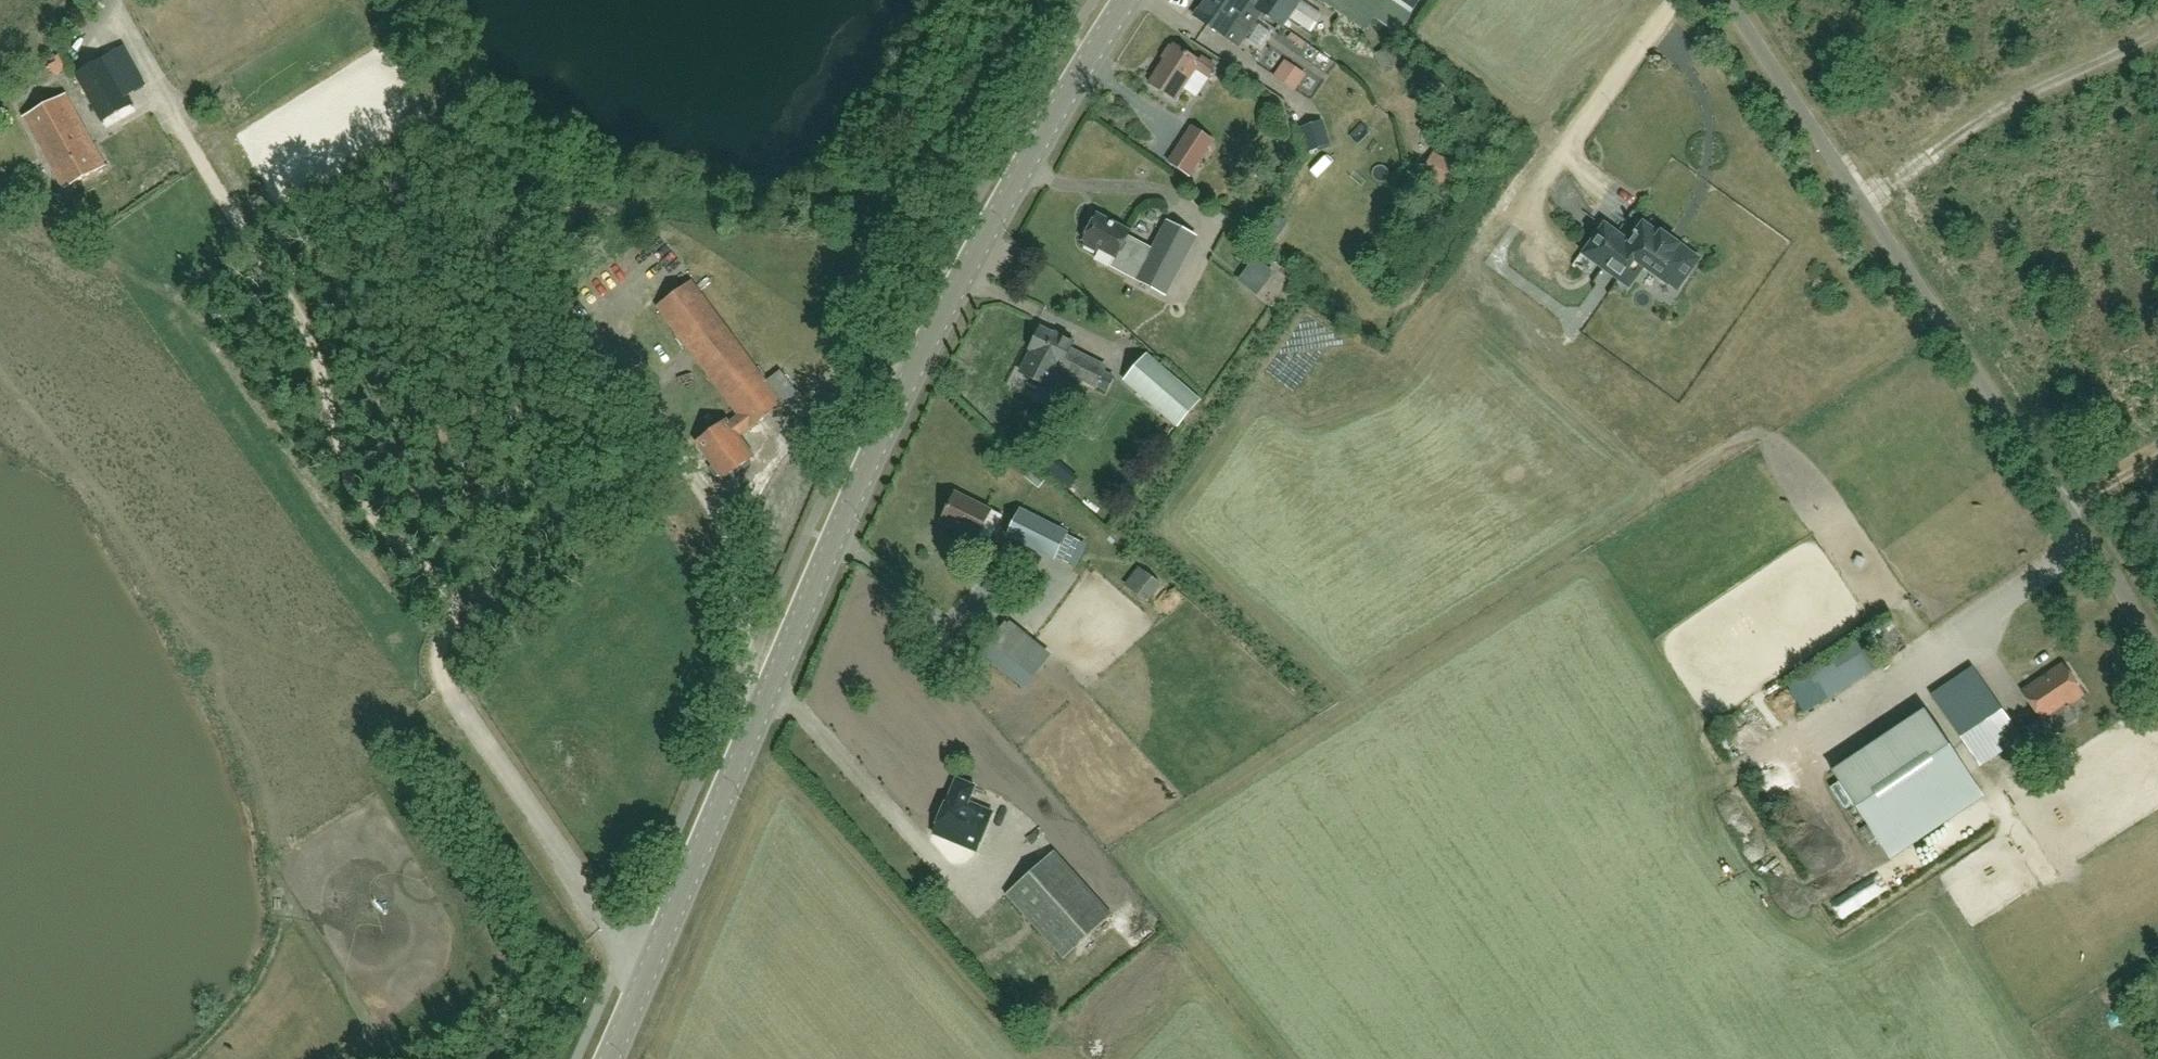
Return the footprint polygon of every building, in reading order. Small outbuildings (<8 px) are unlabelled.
[(1241,45),(1261,13),(1283,27),(1300,0),(1205,0),(1195,16),(1241,45)] [(1421,15),(1429,0),(1396,0),(1395,1),(1421,15)] [(1443,32),(1438,40),(1459,53),(1464,45),(1443,32)] [(1162,58),(1164,60),(1149,83),(1175,100),(1196,67),(1208,75),(1216,64),(1203,56),(1198,62),(1173,46),(1171,48),(1169,47),(1162,58)] [(106,125),(137,108),(106,53),(75,69),(106,125)] [(64,185),(104,164),(65,93),(25,115),(64,185)] [(1323,122),(1302,129),(1309,152),(1330,145),(1323,122)] [(1215,139),(1195,126),(1171,162),(1191,175),(1215,139)] [(1108,265),(1159,292),(1181,249),(1160,238),(1152,252),(1124,237),(1127,230),(1095,213),(1081,239),(1084,240),(1083,243),(1094,249),(1095,246),(1113,255),(1108,265)] [(1629,285),(1643,265),(1676,289),(1698,259),(1661,233),(1660,236),(1643,224),(1637,233),(1635,231),(1634,234),(1636,235),(1629,243),(1605,226),(1585,253),(1605,268),(1609,262),(1624,272),(1619,278),(1629,285)] [(1560,249),(1554,256),(1572,270),(1578,263),(1560,249)] [(740,437),(784,405),(767,382),(693,280),(657,306),(738,416),(729,422),(727,419),(696,442),(712,466),(710,469),(716,477),(720,476),(722,479),(754,456),(740,437)] [(1049,379),(1055,367),(1096,388),(1106,368),(1069,350),(1074,340),(1056,332),(1055,334),(1041,327),(1030,349),(1032,350),(1023,366),(1019,375),(1045,388),(1049,379)] [(11,358),(0,354),(0,382),(11,358)] [(1200,398),(1161,365),(1138,391),(1178,425),(1200,398)] [(977,539),(991,509),(956,492),(941,521),(977,539)] [(1054,560),(1067,533),(1021,510),(1007,537),(1054,560)] [(1146,600),(1160,583),(1139,567),(1126,585),(1146,600)] [(1888,628),(1896,640),(1910,631),(1902,619),(1888,628)] [(988,662),(1021,688),(1033,673),(1000,647),(988,662)] [(2070,705),(2084,696),(2063,664),(2021,691),(2051,737),(2079,719),(2070,705)] [(1979,766),(2021,737),(1974,668),(1932,697),(1979,766)] [(1974,784),(1924,710),(1832,772),(1882,846),(1974,784)] [(949,794),(934,833),(978,850),(993,810),(968,801),(974,785),(956,778),(950,794),(949,794)] [(1005,896),(1063,960),(1112,916),(1053,852),(1005,896)]
